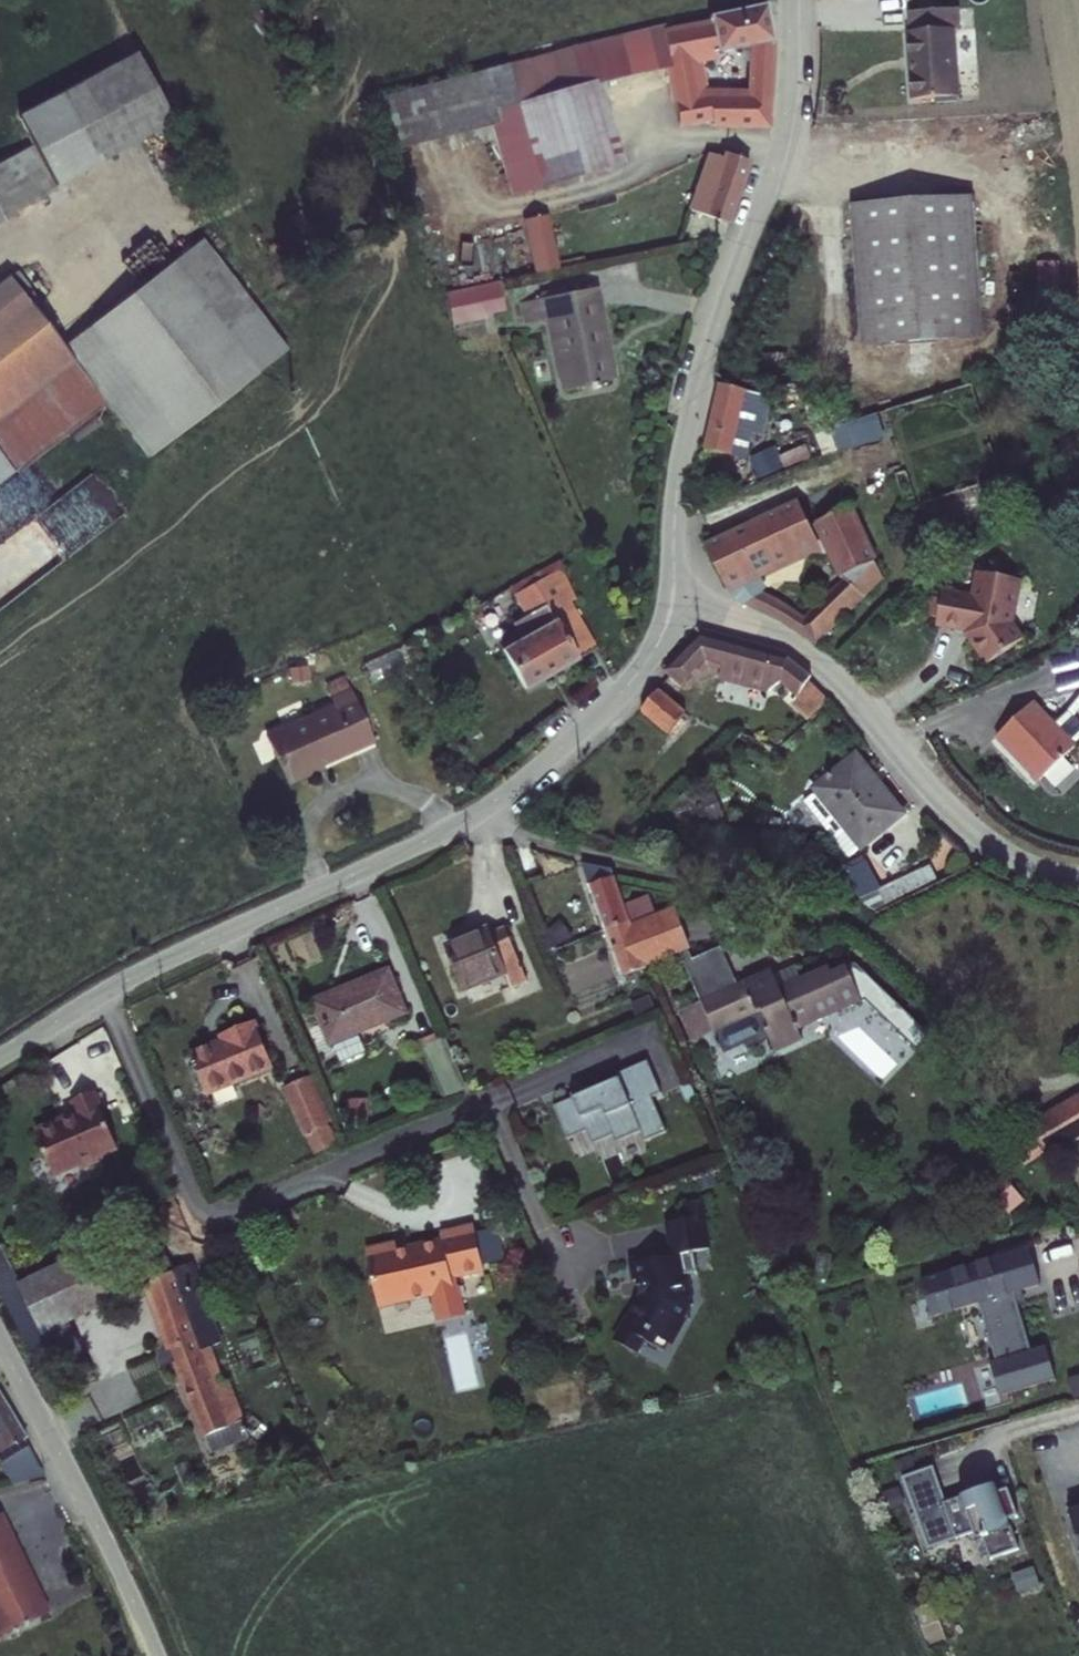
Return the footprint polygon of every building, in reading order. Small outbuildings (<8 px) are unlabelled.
[(715,123),(767,123),(773,41),(765,4),(706,20),(707,24),(664,32),(668,53),(681,51),(683,66),(685,125),(714,118),(715,123)] [(914,96),(963,94),(960,7),(910,9),(914,96)] [(607,158),(622,156),(609,79),(683,66),(681,51),(668,53),(664,32),(648,26),(573,46),(581,75),(506,95),(529,179),(607,158)] [(529,179),(506,95),(581,75),(573,46),(372,98),(383,142),(486,116),(503,187),(529,179)] [(138,53),(19,119),(29,138),(55,188),(179,124),(138,53)] [(0,162),(0,222),(55,188),(24,147),(0,162)] [(690,207),(732,221),(751,164),(723,154),(722,158),(708,154),(690,207)] [(861,340),(977,335),(970,201),(854,206),(861,340)] [(535,274),(559,267),(548,213),(523,218),(535,274)] [(290,351),(207,243),(63,346),(9,276),(0,283),(0,486),(107,404),(149,457),(290,351)] [(455,326),(505,314),(498,281),(447,294),(455,326)] [(560,392),(622,379),(603,287),(520,304),(525,326),(545,322),(560,392)] [(735,419),(758,426),(764,407),(714,392),(697,452),(723,459),(735,419)] [(763,618),(813,644),(874,580),(843,512),(833,516),(823,493),(801,503),(835,591),(798,609),(775,598),(763,618)] [(762,572),(817,548),(799,505),(704,543),(724,589),(758,606),(769,587),(762,572)] [(507,586),(523,617),(512,626),(520,641),(504,648),(526,691),(604,652),(558,560),(507,586)] [(971,597),(943,592),(936,632),(969,637),(986,664),(1024,639),(1015,626),(1022,585),(974,577),(971,597)] [(758,606),(763,618),(775,598),(769,587),(758,606)] [(805,682),(790,665),(697,639),(662,671),(680,690),(706,667),(777,686),(787,697),(805,682)] [(1078,689),(1078,645),(1057,654),(1073,691),(1078,689)] [(374,741),(351,690),(331,699),(334,706),(267,737),(288,784),(311,774),(310,770),(374,741)] [(661,734),(678,717),(652,690),(635,706),(661,734)] [(1041,780),(1076,749),(1035,701),(999,731),(1041,780)] [(864,852),(908,816),(854,750),(810,787),(864,852)] [(838,892),(874,911),(925,881),(909,855),(863,883),(844,852),(822,865),(838,892)] [(598,927),(623,918),(607,871),(573,862),(598,927)] [(640,966),(686,949),(671,913),(628,930),(640,966)] [(640,966),(628,930),(623,918),(598,927),(620,988),(634,982),(629,972),(641,968),(640,966)] [(494,993),(530,977),(507,925),(448,950),(464,987),(487,977),(494,993)] [(809,1038),(800,1016),(841,1000),(860,992),(845,954),(800,973),(802,978),(776,989),(768,969),(737,981),(723,945),(687,960),(715,1030),(762,1011),(777,1051),(809,1038)] [(343,1051),(414,1019),(391,966),(319,999),(343,1051)] [(214,1109),(281,1080),(255,1020),(222,1035),(227,1046),(192,1061),(214,1109)] [(619,1081),(552,1109),(565,1141),(585,1133),(591,1146),(613,1137),(615,1142),(641,1132),(645,1142),(666,1134),(651,1099),(661,1095),(648,1062),(617,1075),(619,1081)] [(315,1156),(339,1145),(308,1078),(284,1089),(315,1156)] [(1078,1142),(1078,1095),(1029,1127),(1050,1160),(1078,1142)] [(93,1160),(112,1151),(92,1105),(72,1113),(69,1107),(48,1117),(50,1123),(31,1131),(55,1185),(79,1175),(73,1161),(90,1153),(93,1160)] [(453,1278),(486,1270),(475,1224),(437,1233),(439,1240),(397,1250),(396,1242),(365,1250),(379,1306),(431,1293),(438,1324),(463,1318),(453,1278)] [(209,1341),(221,1336),(194,1273),(175,1280),(158,1240),(131,1251),(211,1440),(250,1423),(229,1371),(223,1374),(209,1341)] [(68,1325),(127,1298),(105,1251),(19,1290),(0,1249),(0,1307),(32,1377),(50,1369),(59,1389),(90,1375),(68,1325)] [(1028,1250),(919,1281),(930,1321),(980,1307),(997,1366),(980,1371),(988,1399),(1056,1379),(1046,1344),(1031,1348),(1015,1294),(1038,1287),(1028,1250)] [(681,1254),(630,1265),(638,1301),(617,1340),(662,1364),(693,1307),(681,1254)] [(0,1459),(0,1464),(9,1487),(40,1475),(29,1447),(0,1459)] [(946,1504),(934,1467),(901,1479),(927,1554),(978,1537),(988,1564),(1023,1552),(1014,1529),(1023,1526),(1011,1489),(996,1494),(994,1488),(946,1504)] [(1068,1506),(1078,1533),(1078,1503),(1068,1506)] [(41,1614),(0,1525),(0,1633),(41,1614)]
